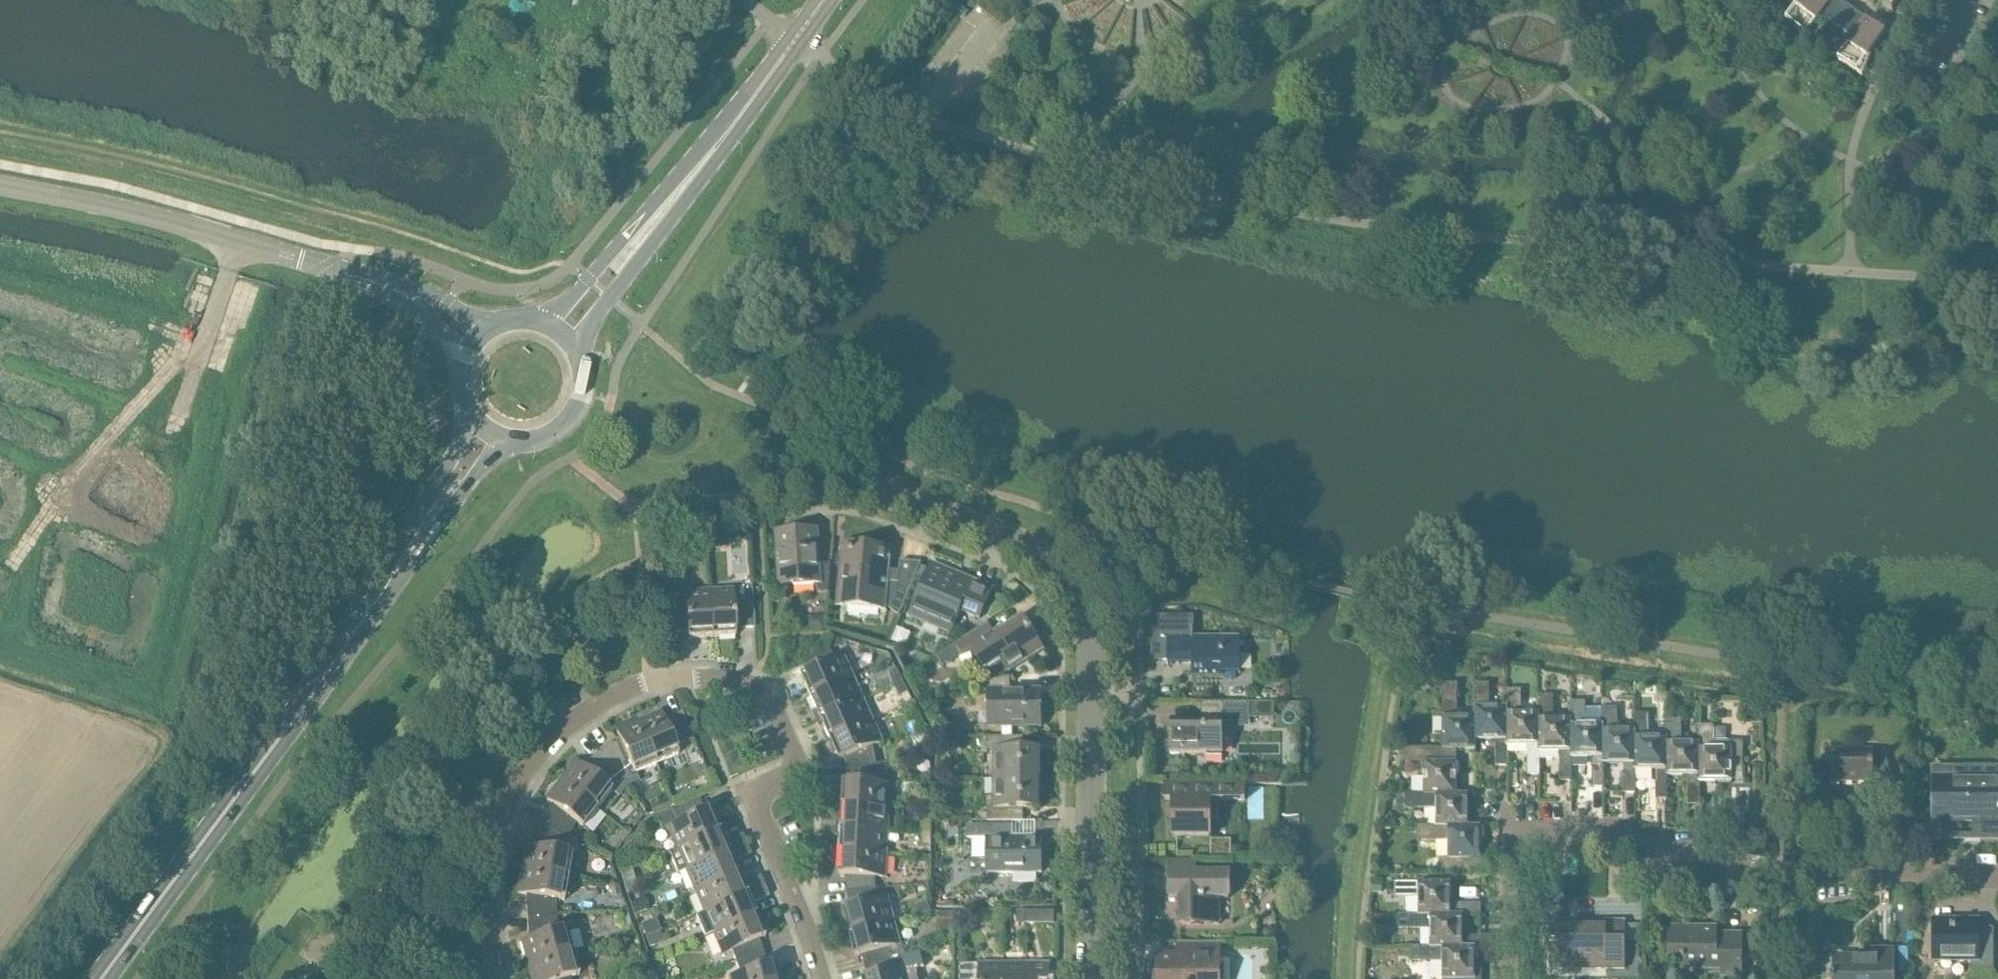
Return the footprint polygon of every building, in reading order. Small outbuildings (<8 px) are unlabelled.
[(1775,6),(1789,17),(1801,0),(1780,0),(1775,6)] [(1806,36),(1821,15),(1853,39),(1837,59),(1862,77),(1874,51),(1886,35),(1838,0),(1801,0),(1789,17),(1786,22),(1806,36)] [(1892,12),(1897,0),(1876,0),(1892,12)] [(781,360),(773,362),(775,369),(782,367),(781,360)] [(816,534),(779,536),(782,584),(817,582),(818,594),(829,593),(831,564),(817,565),(816,534)] [(708,548),(719,548),(718,535),(707,536),(708,548)] [(843,545),(840,569),(846,570),(843,602),(885,606),(887,582),(888,571),(884,571),(885,553),(867,552),(868,547),(843,545)] [(898,583),(897,592),(908,597),(915,579),(920,566),(921,563),(920,563),(918,568),(909,566),(909,562),(900,562),(899,572),(898,583)] [(924,583),(909,619),(951,636),(960,614),(979,622),(992,590),(991,590),(989,594),(959,582),(961,577),(932,565),(930,570),(924,583)] [(920,566),(915,579),(924,583),(930,570),(920,566)] [(753,599),(733,600),(733,589),(709,590),(712,638),(735,637),(735,630),(755,628),(753,599)] [(667,633),(687,632),(688,639),(712,638),(709,590),(685,591),(686,603),(666,604),(667,633)] [(985,673),(1001,663),(1005,670),(1039,649),(1030,634),(1033,632),(1023,616),(994,634),(988,624),(954,645),(962,657),(971,651),(985,673)] [(813,618),(808,623),(808,630),(824,629),(824,618),(813,618)] [(1241,673),(1241,638),(1193,638),(1193,618),(1152,618),(1152,661),(1167,661),(1167,663),(1192,663),(1192,673),(1241,673)] [(833,639),(831,647),(836,648),(841,645),(842,641),(833,639)] [(846,657),(835,662),(830,650),(803,662),(808,674),(802,677),(811,697),(855,678),(846,657)] [(903,681),(897,670),(889,675),(894,685),(903,681)] [(1010,677),(980,684),(980,692),(987,691),(987,728),(1003,728),(1003,737),(1014,737),(1014,728),(1041,728),(1041,690),(1010,690),(1010,677)] [(820,718),(864,699),(855,678),(811,697),(820,718)] [(903,681),(894,685),(901,697),(909,693),(903,681)] [(1476,717),(1474,717),(1457,717),(1457,684),(1442,684),(1442,749),(1443,749),(1443,763),(1457,763),(1457,750),(1475,750),(1475,741),(1476,741),(1476,717)] [(1507,767),(1507,747),(1506,747),(1507,707),(1506,707),(1489,707),(1489,684),(1474,684),(1474,717),(1476,717),(1476,741),(1495,741),(1495,767),(1507,767)] [(1539,776),(1539,752),(1538,752),(1539,713),(1538,713),(1521,713),(1521,690),(1506,690),(1506,707),(1507,707),(1506,747),(1507,747),(1527,747),(1527,776),(1539,776)] [(1571,782),(1571,758),(1570,758),(1570,718),(1570,702),(1570,719),(1553,719),(1553,696),(1538,696),(1538,713),(1539,713),(1538,752),(1539,752),(1559,753),(1559,782),(1571,782)] [(829,739),(873,719),(864,699),(820,718),(829,739)] [(1603,788),(1603,764),(1603,725),(1602,725),(1585,725),(1585,702),(1570,702),(1570,718),(1570,758),(1571,758),(1591,758),(1591,788),(1603,788)] [(1250,728),(1250,703),(1201,703),(1201,724),(1191,724),(1191,721),(1171,721),(1171,755),(1224,756),(1224,728),(1250,728)] [(1602,708),(1602,725),(1603,725),(1603,764),(1623,764),(1623,794),(1635,794),(1635,770),(1635,731),(1634,731),(1617,731),(1617,708),(1602,708)] [(678,755),(675,747),(693,740),(682,712),(663,720),(661,713),(639,723),(656,765),(678,755)] [(1667,800),(1667,776),(1667,737),(1666,737),(1649,737),(1649,714),(1634,714),(1634,731),(1635,731),(1635,770),(1655,770),(1655,800),(1667,800)] [(873,747),(884,742),(873,719),(829,739),(840,762),(845,759),(847,770),(876,765),(873,747)] [(1666,720),(1666,737),(1667,737),(1667,776),(1687,776),(1687,806),(1699,806),(1699,782),(1698,782),(1699,743),(1698,743),(1681,743),(1681,720),(1666,720)] [(656,765),(639,723),(617,732),(619,738),(600,752),(618,776),(631,766),(634,774),(656,765)] [(1743,741),(1713,741),(1713,726),(1697,726),(1698,743),(1699,743),(1698,782),(1699,782),(1732,782),(1732,779),(1743,778),(1743,741)] [(1014,737),(1003,737),(987,737),(987,750),(992,750),(992,780),(1040,780),(1040,750),(1023,750),(1023,737),(1014,737)] [(922,744),(917,749),(918,755),(919,755),(928,753),(927,743),(922,744)] [(1423,764),(1423,794),(1423,795),(1457,795),(1457,794),(1457,763),(1443,763),(1443,749),(1442,749),(1400,749),(1400,764),(1423,764)] [(1874,749),(1825,749),(1825,782),(1874,782),(1874,777),(1890,773),(1885,754),(1874,754),(1874,749)] [(618,776),(600,752),(581,767),(576,763),(561,781),(597,809),(612,791),(605,785),(618,776)] [(843,782),(842,805),(890,809),(892,785),(889,785),(887,763),(876,765),(847,770),(850,783),(843,782)] [(1933,776),(1933,799),(1942,799),(1942,800),(1942,810),(1933,810),(1933,837),(1951,837),(1951,822),(1980,822),(1980,837),(1997,837),(1997,777),(1983,777),(1983,776),(1942,776),(1933,776)] [(987,814),(979,814),(979,822),(987,822),(1023,822),(1023,809),(1040,809),(1040,780),(992,780),(992,809),(987,809),(987,814)] [(547,800),(551,804),(542,826),(569,838),(575,823),(583,828),(597,809),(561,781),(547,800)] [(1173,839),(1212,839),(1212,819),(1219,819),(1219,802),(1246,802),(1247,782),(1165,782),(1165,800),(1173,800),(1173,839)] [(1405,809),(1435,809),(1435,826),(1435,827),(1469,827),(1469,826),(1469,794),(1457,794),(1457,795),(1423,795),(1423,794),(1405,794),(1405,801),(1405,809)] [(672,812),(656,818),(659,824),(666,821),(668,827),(668,828),(678,849),(720,831),(711,809),(704,812),(699,800),(672,812)] [(890,809),(842,805),(841,829),(889,832),(890,809)] [(931,821),(922,821),(922,833),(931,833),(932,821),(931,821)] [(1014,826),(967,825),(967,839),(986,838),(986,874),(1041,874),(1041,838),(1014,838),(1014,826)] [(569,838),(542,826),(533,848),(526,847),(522,871),(568,877),(572,854),(563,853),(569,838)] [(1417,841),(1447,841),(1447,858),(1440,858),(1440,871),(1481,871),(1481,826),(1469,826),(1469,827),(1435,827),(1435,826),(1417,826),(1417,841)] [(889,832),(841,829),(840,851),(888,855),(889,832)] [(687,870),(746,845),(742,835),(728,841),(729,842),(725,844),(720,831),(678,849),(668,853),(677,874),(687,870)] [(931,833),(922,833),(922,846),(931,846),(931,833)] [(737,860),(751,855),(746,845),(687,870),(695,891),(738,873),(732,860),(736,859),(737,860)] [(1231,846),(1210,846),(1210,859),(1231,859),(1231,846)] [(839,876),(846,876),(847,892),(876,889),(875,878),(887,878),(888,855),(840,851),(839,876)] [(1193,853),(1177,853),(1177,861),(1193,861),(1193,853)] [(1196,863),(1169,864),(1169,899),(1179,899),(1179,925),(1219,925),(1219,899),(1229,898),(1229,873),(1196,873),(1196,863)] [(632,869),(620,873),(624,884),(635,880),(632,869)] [(556,900),(564,901),(568,877),(522,871),(519,894),(525,895),(527,917),(557,915),(556,900)] [(704,912),(764,886),(760,877),(746,883),(747,884),(743,886),(738,873),(695,891),(704,912)] [(1387,898),(1417,898),(1417,915),(1417,916),(1463,915),(1463,916),(1480,916),(1480,904),(1451,904),(1451,883),(1387,883),(1387,898)] [(704,912),(695,916),(704,937),(713,933),(755,915),(750,902),(754,901),(755,902),(768,896),(764,886),(704,912)] [(848,933),(895,922),(889,899),(878,902),(876,889),(847,892),(849,909),(842,911),(848,933)] [(642,899),(631,903),(636,915),(647,910),(642,899)] [(927,903),(916,907),(918,915),(930,912),(927,903)] [(1017,912),(1017,924),(1026,924),(1026,912),(1017,912)] [(1026,912),(1026,924),(1054,924),(1054,912),(1026,912)] [(629,913),(621,916),(624,927),(632,925),(629,913)] [(529,965),(573,953),(566,928),(558,931),(557,915),(527,917),(529,939),(522,941),(529,965)] [(723,955),(732,951),(735,963),(763,953),(759,940),(765,937),(755,915),(713,933),(723,955)] [(1463,936),(1463,916),(1463,915),(1417,916),(1417,915),(1398,915),(1398,930),(1429,930),(1429,947),(1429,948),(1475,947),(1475,948),(1492,948),(1492,936),(1463,936)] [(1549,927),(1549,941),(1555,941),(1555,968),(1625,968),(1625,920),(1605,920),(1605,927),(1549,927)] [(1970,963),(1970,971),(1994,971),(1994,928),(1979,928),(1979,920),(1933,920),(1933,963),(1970,963)] [(890,947),(901,944),(895,922),(848,933),(855,957),(862,955),(865,966),(893,959),(890,947)] [(1720,972),(1720,978),(1741,978),(1741,934),(1716,934),(1716,928),(1669,928),(1669,962),(1680,962),(1680,972),(1720,972)] [(1266,929),(1264,932),(1264,936),(1266,939),(1270,939),(1273,936),(1273,932),(1270,929),(1266,929)] [(660,932),(646,938),(650,947),(664,941),(662,938),(660,932)] [(1178,944),(1178,956),(1158,956),(1158,978),(1219,978),(1219,945),(1178,944)] [(1441,962),(1442,978),(1482,978),(1482,968),(1475,968),(1475,948),(1475,947),(1429,948),(1429,947),(1411,947),(1411,962),(1441,962)] [(1833,978),(1893,978),(1893,951),(1873,951),(1873,957),(1833,957),(1833,978)] [(580,977),(573,953),(529,965),(533,978),(573,978),(580,977)] [(774,965),(768,967),(763,953),(735,963),(738,975),(728,977),(728,978),(778,978),(774,965)] [(866,978),(919,978),(917,971),(914,968),(910,967),(908,968),(896,971),(893,959),(865,966),(868,978),(866,978)] [(1003,963),(979,963),(979,965),(959,965),(959,978),(1004,978),(1003,963)] [(1026,963),(1003,963),(1004,978),(1027,978),(1026,963)] [(1057,967),(1050,967),(1050,963),(1026,963),(1027,978),(1057,978),(1057,967)]
